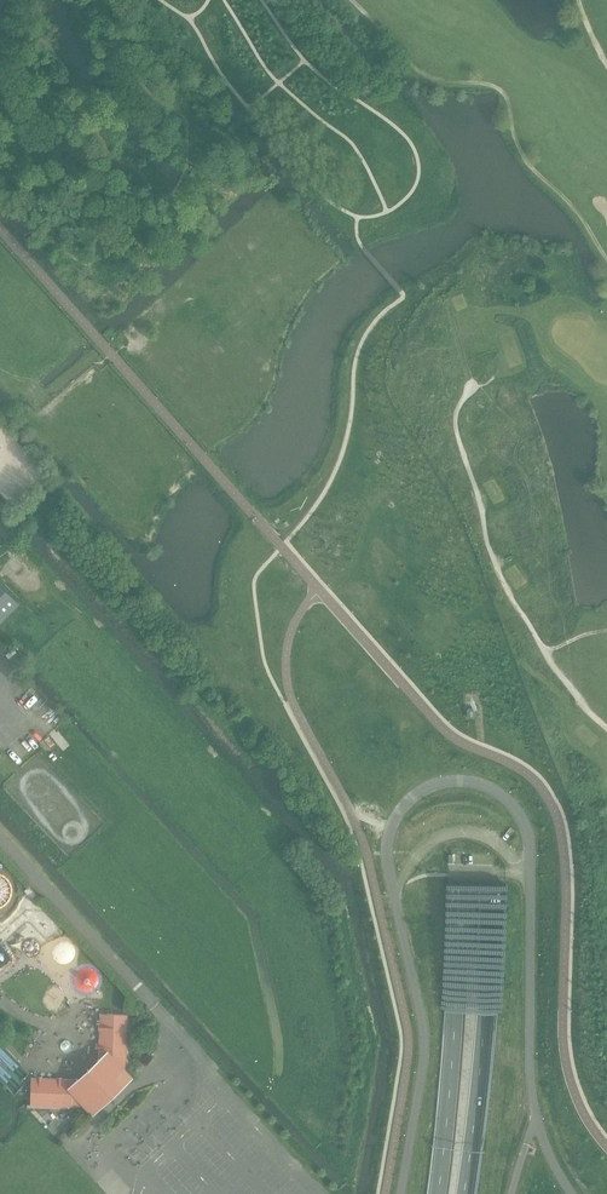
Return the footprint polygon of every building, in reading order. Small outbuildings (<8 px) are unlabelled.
[(19,604),(0,585),(0,623),(19,604)] [(446,883),(445,954),(476,956),(478,906),(503,907),(504,884),(446,883)] [(39,898),(28,886),(24,891),(27,893),(35,902),(39,898)] [(83,1081),(52,1080),(50,1080),(50,1086),(91,1087),(90,1107),(81,1107),(91,1117),(112,1097),(133,1078),(125,1070),(125,1075),(105,1074),(105,1062),(107,1014),(101,1014),(100,1067),(83,1081)] [(105,1062),(105,1074),(125,1075),(125,1070),(126,1041),(127,1014),(107,1014),(106,1048),(105,1062)] [(30,1104),(30,1105),(81,1107),(90,1107),(91,1087),(62,1086),(50,1086),(50,1080),(52,1080),(31,1079),(30,1104)]
